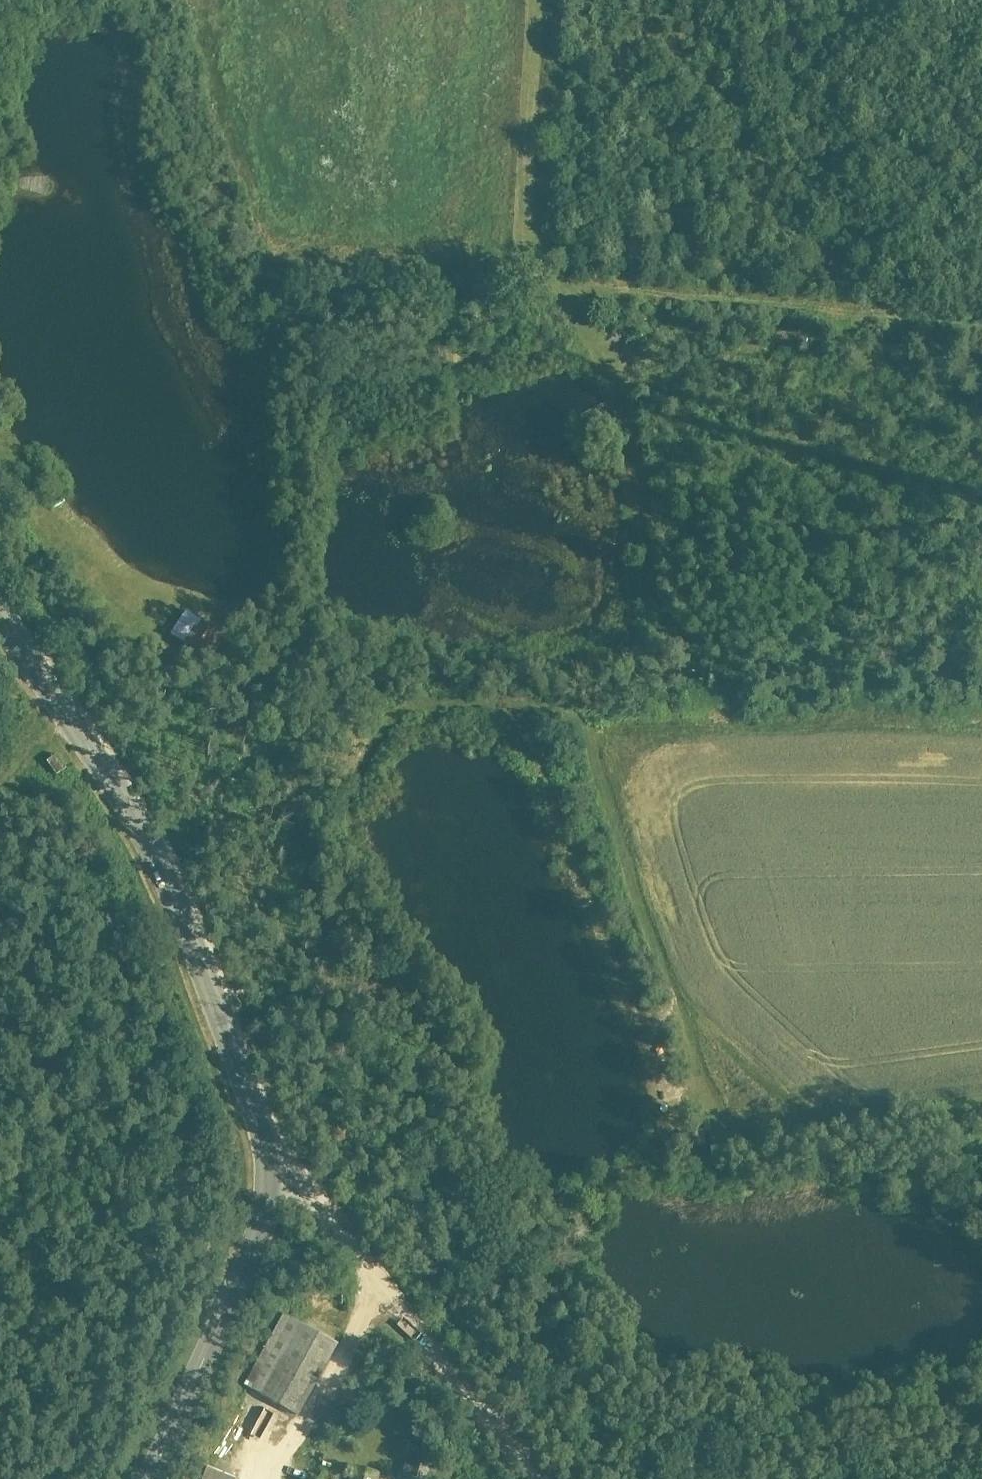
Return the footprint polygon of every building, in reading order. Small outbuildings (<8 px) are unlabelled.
[(243,1393),(296,1423),(337,1350),(284,1320),(243,1393)] [(200,1466),(194,1478),(228,1478),(200,1466)]
